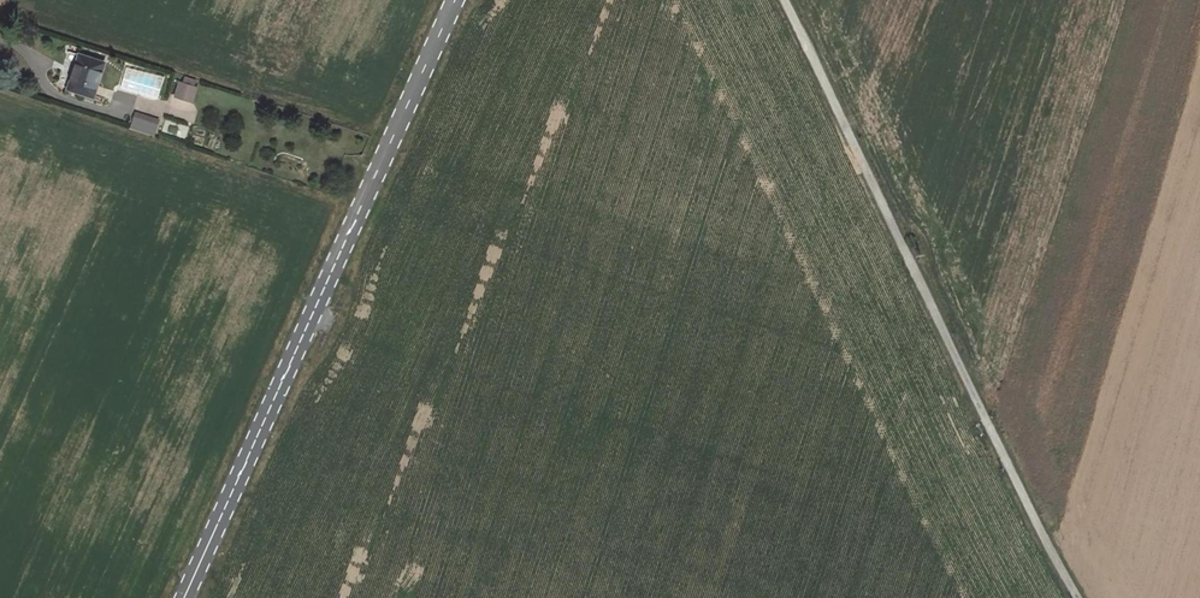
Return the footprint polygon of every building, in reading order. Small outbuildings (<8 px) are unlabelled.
[(93,97),(104,62),(79,54),(68,89),(93,97)] [(185,77),(184,83),(193,86),(195,80),(185,77)] [(192,102),(196,87),(193,86),(184,83),(180,82),(175,96),(192,102)] [(135,118),(131,130),(154,137),(157,126),(135,118)] [(179,129),(171,126),(169,133),(177,135),(179,129)]
